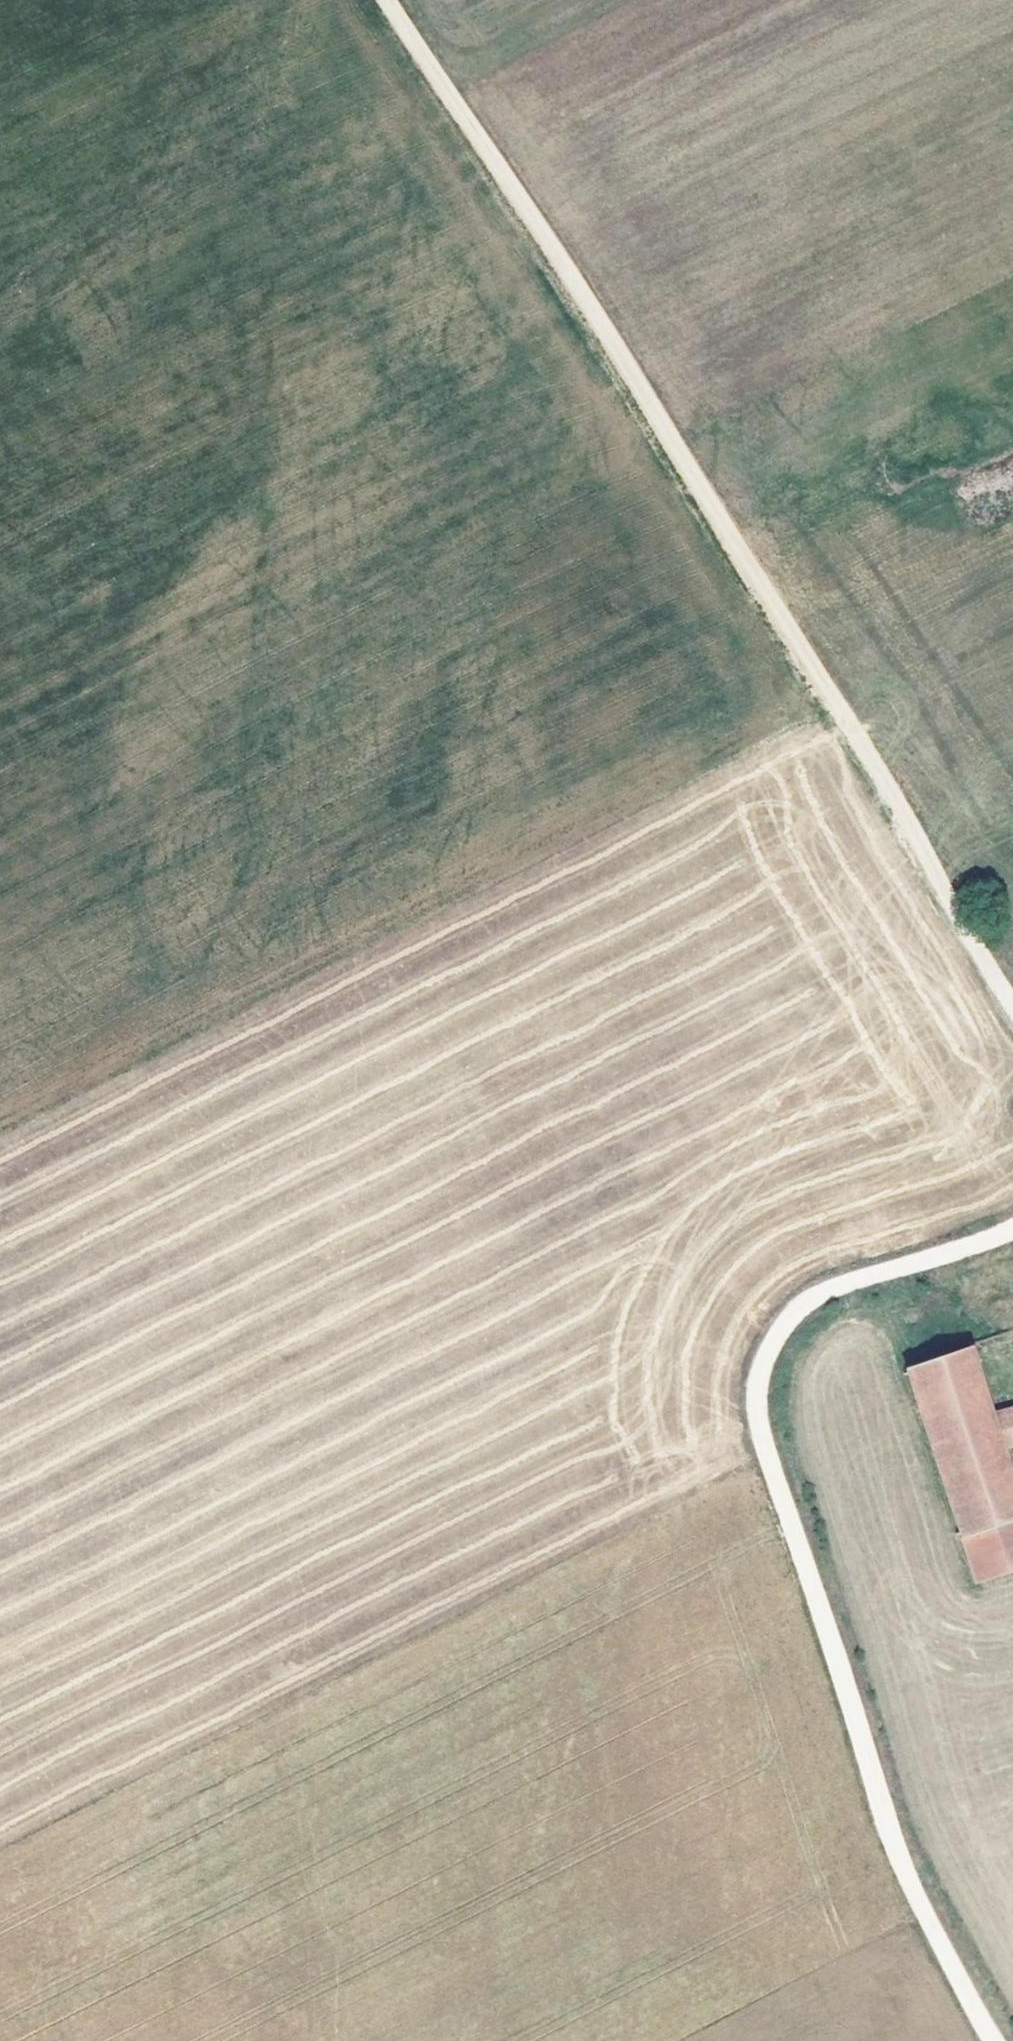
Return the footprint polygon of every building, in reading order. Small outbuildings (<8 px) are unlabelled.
[(889,1352),(955,1574),(1012,1555),(1012,1534),(986,1444),(1008,1438),(1012,1429),(1012,1410),(1012,1406),(997,1401),(974,1408),(959,1360),(1008,1346),(1000,1319),(889,1352)]
